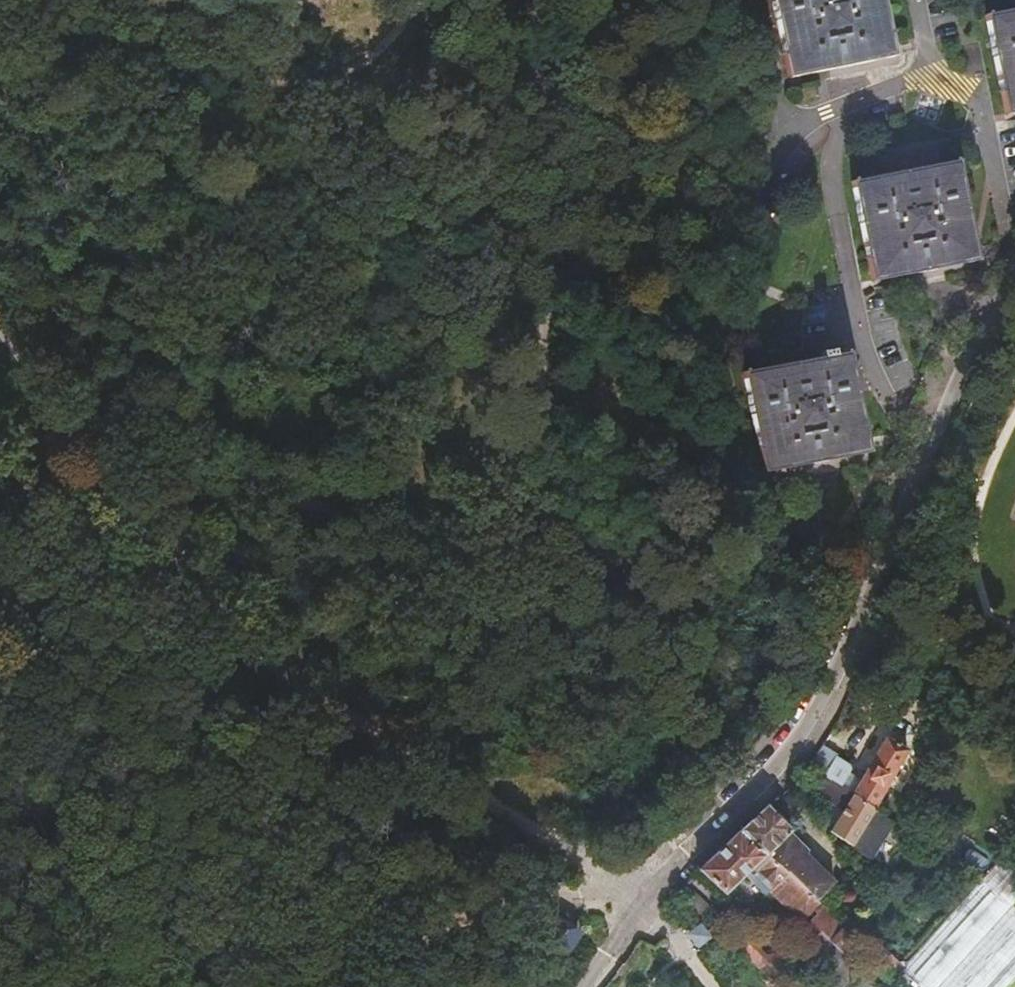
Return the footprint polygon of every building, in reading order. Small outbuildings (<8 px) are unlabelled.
[(789,76),(893,55),(882,0),(774,0),(789,76)] [(985,15),(1005,115),(1014,112),(1014,10),(985,15)] [(957,161),(852,181),(871,280),(976,260),(957,161)] [(743,371),(763,471),(867,451),(848,352),(833,355),(832,348),(820,351),(821,357),(743,371)] [(819,774),(872,809),(907,754),(886,741),(860,784),(848,777),(847,769),(844,766),(833,758),(835,756),(820,746),(808,767),(819,774)] [(865,856),(889,820),(872,809),(819,774),(810,789),(836,806),(826,821),(834,826),(829,834),(865,856)] [(740,831),(815,902),(832,885),(830,880),(808,857),(809,855),(789,835),(790,833),(766,806),(740,831)] [(788,928),(815,902),(740,831),(699,871),(722,893),(735,883),(751,868),(756,873),(740,888),(758,904),(765,897),(779,910),(774,916),(788,928)] [(997,864),(949,917),(901,972),(918,986),(1013,986),(1014,984),(1014,912),(1013,910),(1014,907),(1014,881),(997,864)] [(751,868),(735,883),(740,888),(756,873),(751,868)] [(558,921),(537,952),(558,965),(578,934),(558,921)] [(712,939),(701,925),(687,936),(697,950),(712,939)]
